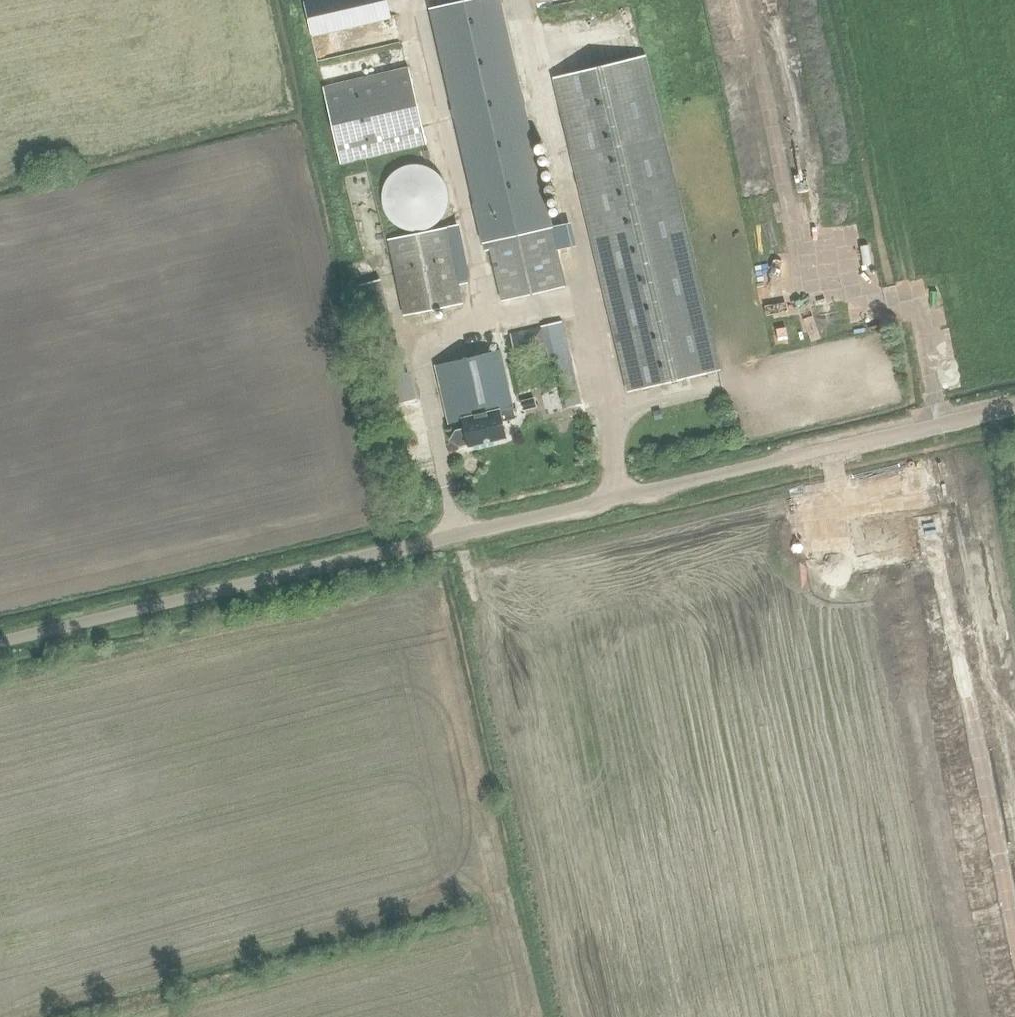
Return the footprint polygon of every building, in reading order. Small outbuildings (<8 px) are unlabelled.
[(316,33),(371,19),(366,0),(307,0),(316,33)] [(551,227),(499,0),(469,0),(431,9),(484,242),(488,241),(551,227)] [(374,71),(410,64),(401,15),(316,32),(324,76),(343,72),(340,58),(357,55),(360,69),(373,66),(374,71)] [(719,374),(644,57),(555,78),(629,395),(719,374)] [(409,67),(323,86),(341,163),(427,143),(409,67)] [(392,171),(394,210),(446,208),(444,169),(392,171)] [(404,313),(463,301),(447,225),(427,229),(416,231),(388,237),(404,313)] [(488,241),(502,299),(564,285),(551,227),(488,241)] [(547,320),(548,342),(570,341),(570,319),(547,320)] [(549,358),(542,326),(510,333),(517,366),(549,358)] [(462,420),(464,429),(455,431),(455,432),(449,439),(458,445),(467,444),(467,446),(506,438),(502,421),(514,419),(499,351),(434,364),(447,424),(462,420)] [(387,364),(396,403),(420,397),(411,359),(387,364)] [(534,398),(522,401),(524,410),(536,407),(534,398)]
